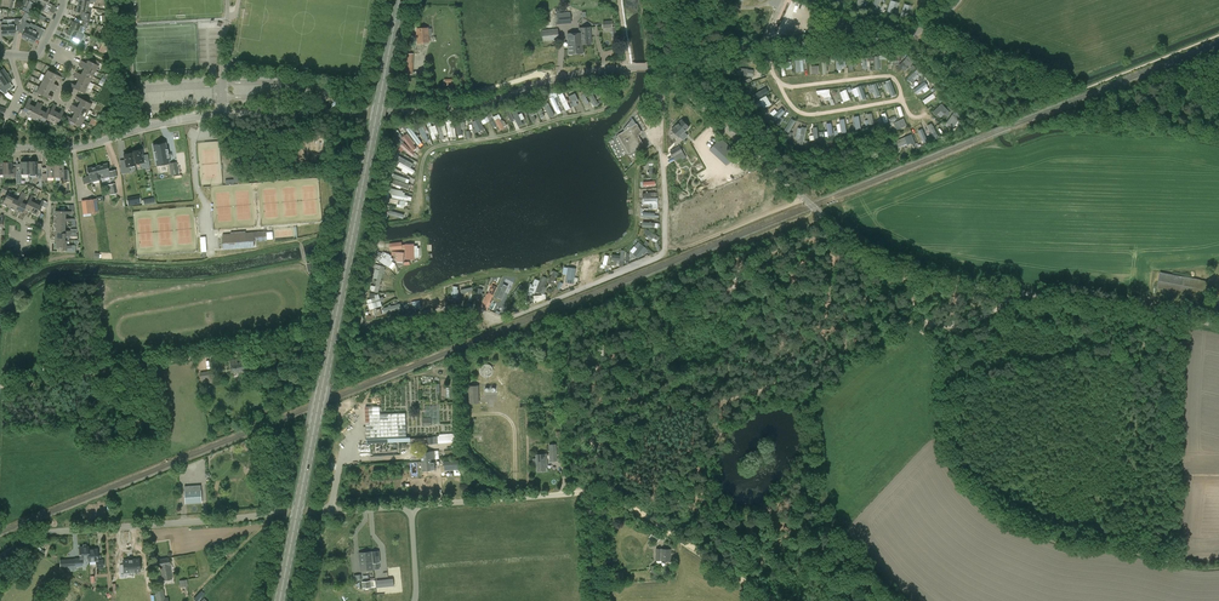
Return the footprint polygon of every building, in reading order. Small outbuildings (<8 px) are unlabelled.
[(49,0),(42,0),(41,0),(45,2),(44,4),(45,5),(41,11),(47,14),(52,5),(48,3),(49,0)] [(77,2),(78,2),(77,5),(87,7),(92,8),(93,4),(93,2),(96,2),(96,0),(87,0),(85,0),(77,0),(77,2)] [(900,2),(894,0),(892,0),(888,12),(896,15),(900,2)] [(905,3),(902,15),(907,17),(909,10),(913,11),(914,6),(905,3)] [(92,8),(87,7),(77,5),(76,8),(75,8),(75,11),(74,11),(81,13),(80,18),(90,21),(91,14),(92,8)] [(12,24),(7,24),(7,35),(14,35),(14,25),(20,25),(19,18),(14,19),(14,20),(12,20),(12,24)] [(71,24),(69,27),(78,31),(83,33),(86,27),(87,28),(90,23),(82,20),(80,25),(71,20),(70,21),(71,21),(70,23),(71,24)] [(28,39),(32,30),(29,28),(31,25),(28,24),(21,36),(28,39)] [(32,30),(28,39),(33,42),(38,33),(42,35),(45,30),(41,28),(35,25),(32,30)] [(76,35),(78,31),(69,27),(68,30),(66,30),(65,33),(64,32),(64,33),(75,38),(74,40),(80,43),(81,41),(82,38),(76,35)] [(583,44),(591,44),(590,27),(582,28),(583,44)] [(417,43),(429,43),(429,35),(432,35),(432,28),(428,29),(428,28),(417,28),(417,43)] [(583,44),(582,28),(579,28),(579,32),(567,33),(569,55),(583,54),(583,44)] [(543,42),(559,40),(558,29),(542,30),(543,42)] [(102,42),(99,51),(103,53),(107,44),(102,42)] [(863,57),(864,68),(869,68),(868,66),(872,65),(872,60),(875,60),(875,56),(863,57)] [(821,58),(823,74),(828,73),(827,63),(834,62),(833,57),(821,58)] [(806,59),(797,59),(797,71),(806,71),(806,59)] [(912,65),(906,59),(896,69),(899,72),(902,69),(905,72),(912,65)] [(95,71),(98,65),(88,60),(86,63),(81,61),(80,63),(95,71)] [(857,60),(849,61),(850,71),(854,70),(854,67),(857,67),(857,60)] [(92,76),(95,71),(80,63),(79,66),(83,69),(82,71),(92,76)] [(812,74),(819,74),(819,66),(811,66),(812,74)] [(736,67),(736,75),(753,77),(754,70),(748,69),(736,67)] [(0,70),(0,82),(1,83),(3,86),(8,83),(9,82),(11,81),(3,68),(0,70)] [(60,80),(62,77),(47,70),(45,76),(54,80),(55,78),(60,80)] [(917,70),(907,78),(912,84),(921,75),(917,70)] [(90,82),(92,76),(82,71),(81,74),(76,72),(74,74),(90,82)] [(87,88),(90,82),(74,74),(73,77),(78,80),(77,82),(87,88)] [(925,86),(929,83),(923,75),(919,78),(925,86)] [(45,76),(42,81),(56,88),(58,86),(53,83),(54,80),(45,76)] [(893,96),(898,95),(893,80),(885,83),(888,92),(891,90),(893,96)] [(42,81),(39,87),(49,91),(50,89),(55,91),(56,88),(42,81)] [(84,93),(87,88),(77,82),(75,85),(70,83),(69,86),(84,93)] [(765,91),(761,84),(754,88),(755,88),(750,91),(756,100),(760,98),(761,98),(764,96),(762,93),(765,91)] [(856,87),(859,94),(864,92),(866,100),(871,98),(866,84),(856,87)] [(927,86),(919,92),(924,97),(931,91),(927,86)] [(47,94),(49,91),(39,87),(36,92),(51,99),(52,97),(47,94)] [(829,93),(829,89),(816,91),(818,95),(821,95),(824,98),(832,97),(830,93),(829,93)] [(848,89),(841,91),(845,102),(852,99),(848,89)] [(580,96),(586,105),(589,103),(586,97),(588,96),(586,92),(585,90),(579,93),(581,95),(580,96)] [(562,91),(557,93),(566,111),(570,109),(562,91)] [(554,96),(549,98),(555,112),(560,110),(558,106),(560,106),(558,102),(560,101),(556,92),(552,94),(554,96)] [(927,104),(937,96),(935,92),(924,100),(927,104)] [(575,93),(569,96),(574,107),(578,105),(576,102),(579,100),(575,93)] [(601,104),(595,94),(591,97),(597,106),(601,104)] [(89,110),(92,104),(76,96),(75,99),(80,102),(78,104),(89,110)] [(772,105),(766,96),(759,100),(756,102),(759,107),(762,106),(764,108),(768,106),(768,107),(772,105)] [(27,116),(32,105),(29,104),(31,99),(28,98),(21,113),(27,116)] [(780,100),(768,111),(777,120),(788,109),(780,100)] [(35,107),(32,105),(27,116),(32,119),(40,103),(37,102),(35,107)] [(535,108),(541,118),(544,116),(539,106),(540,106),(538,102),(535,103),(537,107),(535,108)] [(40,103),(32,119),(38,121),(43,111),(40,110),(42,105),(40,103)] [(531,103),(524,106),(532,122),(536,120),(534,115),(537,113),(535,108),(533,108),(531,103)] [(547,103),(543,106),(550,117),(554,115),(547,103)] [(53,104),(51,109),(46,119),(51,122),(56,112),(54,110),(56,105),(53,104)] [(86,115),(89,110),(78,104),(77,107),(72,105),(71,107),(86,115)] [(948,111),(941,104),(932,113),(935,117),(941,111),(944,114),(947,118),(951,114),(948,111)] [(512,109),(520,126),(523,124),(517,112),(521,110),(518,105),(515,107),(512,109)] [(45,112),(43,111),(38,121),(43,124),(46,119),(51,109),(48,107),(45,112)] [(74,113),(73,116),(83,121),(86,115),(71,107),(69,110),(74,113)] [(56,112),(51,122),(57,125),(64,110),(61,108),(59,113),(56,112)] [(510,109),(507,110),(512,122),(515,120),(510,109)] [(864,115),(867,126),(876,124),(873,113),(864,115)] [(888,122),(885,113),(881,114),(882,115),(878,116),(881,124),(888,122)] [(479,117),(483,124),(490,121),(486,114),(479,117)] [(494,118),(489,120),(494,128),(498,126),(501,131),(505,128),(504,127),(507,125),(505,121),(504,121),(503,120),(501,121),(500,119),(502,119),(499,114),(493,117),(494,118)] [(957,119),(952,115),(946,124),(953,129),(958,121),(957,120),(957,119)] [(83,121),(73,116),(72,118),(67,116),(65,119),(80,126),(83,121)] [(791,118),(784,130),(788,133),(796,121),(791,118)] [(838,124),(838,132),(847,132),(846,118),(841,119),(842,123),(838,124)] [(479,119),(472,123),(477,133),(485,129),(479,119)] [(682,119),(671,130),(679,137),(682,141),(687,135),(684,132),(689,127),(682,119)] [(906,126),(903,119),(893,123),(896,130),(906,126)] [(457,137),(454,121),(447,122),(448,133),(451,133),(451,138),(457,137)] [(440,122),(436,124),(441,141),(445,139),(444,136),(448,134),(445,127),(442,128),(440,122)] [(461,123),(456,123),(458,136),(463,135),(462,129),(466,128),(465,122),(461,123)] [(828,123),(829,131),(825,131),(826,136),(834,135),(833,122),(828,123)] [(417,127),(424,141),(428,138),(425,131),(428,130),(425,124),(417,127)] [(637,124),(618,135),(629,154),(644,145),(638,135),(642,132),(637,124)] [(939,138),(931,124),(927,126),(934,140),(939,138)] [(432,126),(428,128),(433,140),(436,139),(435,134),(438,133),(436,126),(432,127),(432,126)] [(422,143),(410,127),(406,129),(418,146),(422,143)] [(803,145),(806,128),(802,127),(800,134),(796,134),(796,138),(798,138),(797,144),(803,145)] [(925,142),(929,141),(924,128),(920,130),(925,142)] [(413,151),(417,149),(406,135),(403,137),(398,130),(395,132),(400,137),(403,141),(404,141),(405,140),(413,151)] [(904,138),(895,141),(896,143),(897,147),(906,144),(907,145),(911,143),(911,145),(915,144),(911,134),(904,137),(904,138)] [(400,146),(412,157),(416,153),(404,143),(399,138),(396,141),(401,146),(400,146)] [(710,149),(716,155),(726,143),(720,138),(710,149)] [(159,143),(153,144),(156,165),(162,164),(162,163),(166,163),(165,157),(169,157),(167,148),(166,148),(165,143),(159,144),(159,143)] [(675,161),(685,155),(679,146),(669,151),(675,161)] [(132,151),(132,152),(133,152),(135,163),(144,162),(141,149),(140,149),(140,148),(136,148),(136,150),(132,151)] [(133,152),(132,152),(128,153),(128,151),(124,152),(125,153),(124,154),(126,166),(135,165),(135,163),(133,152)] [(415,163),(417,160),(402,153),(400,156),(415,163)] [(413,164),(401,157),(399,160),(412,167),(413,164)] [(20,174),(29,174),(29,161),(20,162),(20,169),(16,169),(16,176),(16,179),(20,179),(20,174)] [(40,169),(37,169),(37,161),(29,161),(29,174),(36,174),(36,176),(41,176),(40,169)] [(11,162),(3,162),(3,173),(11,173),(11,176),(16,176),(16,169),(16,167),(11,167),(11,162)] [(176,162),(169,164),(171,175),(178,174),(176,162)] [(415,171),(400,162),(397,166),(403,169),(402,171),(407,175),(408,173),(412,175),(415,171)] [(111,171),(109,172),(107,164),(97,166),(99,174),(102,173),(104,178),(110,176),(112,176),(112,177),(116,176),(115,170),(111,171)] [(54,177),(54,165),(46,165),(46,173),(42,173),(42,181),(47,181),(47,177),(54,177)] [(60,180),(67,180),(67,170),(63,170),(63,165),(54,165),(54,177),(60,177),(60,180)] [(87,169),(88,175),(89,177),(82,178),(84,184),(100,180),(98,174),(99,174),(97,166),(87,169)] [(407,178),(390,172),(388,176),(406,182),(407,178)] [(389,182),(409,189),(410,185),(395,180),(395,179),(390,178),(389,182)] [(110,195),(116,193),(114,184),(108,185),(110,195)] [(392,198),(408,201),(409,196),(405,196),(405,193),(403,193),(403,191),(390,189),(390,188),(386,188),(385,192),(389,193),(393,194),(392,198)] [(8,207),(13,198),(9,196),(11,191),(9,190),(5,198),(3,197),(0,201),(2,202),(2,204),(8,207)] [(33,196),(31,194),(26,204),(24,209),(22,214),(24,209),(31,212),(35,203),(31,201),(33,196)] [(20,195),(17,200),(13,198),(8,207),(15,210),(22,196),(20,195)] [(22,196),(15,210),(22,214),(24,209),(26,204),(22,202),(24,197),(22,196)] [(405,206),(406,202),(384,197),(383,202),(390,203),(405,206)] [(658,209),(658,208),(658,198),(642,199),(642,204),(648,204),(648,209),(656,209),(658,209)] [(87,210),(87,213),(98,212),(96,199),(92,200),(85,201),(87,210)] [(35,203),(31,212),(37,215),(42,205),(44,206),(47,202),(42,200),(39,205),(35,203)] [(385,214),(403,219),(405,215),(389,210),(390,206),(384,204),(381,216),(385,217),(385,214)] [(644,233),(647,235),(646,237),(651,240),(653,238),(653,239),(654,238),(658,241),(660,237),(656,235),(646,229),(644,233)] [(246,241),(246,247),(254,246),(254,241),(255,241),(254,233),(246,234),(247,241),(246,241)] [(247,241),(246,234),(222,235),(223,243),(222,243),(223,248),(246,247),(246,241),(247,241)] [(71,248),(71,245),(66,245),(66,240),(64,240),(54,240),(56,240),(56,248),(62,248),(62,250),(67,250),(67,251),(75,251),(75,245),(72,245),(72,248),(71,248)] [(637,249),(633,254),(639,258),(642,254),(643,255),(646,252),(645,251),(647,249),(641,244),(638,242),(634,246),(637,249)] [(405,259),(415,259),(414,244),(405,244),(405,259)] [(620,261),(619,264),(619,267),(623,266),(623,264),(625,250),(621,250),(620,255),(612,254),(611,260),(614,260),(614,262),(617,263),(617,260),(620,261)] [(386,266),(392,256),(388,254),(385,258),(383,257),(380,262),(386,266)] [(606,265),(609,256),(605,255),(602,265),(601,264),(600,267),(604,268),(605,265),(606,265)] [(597,274),(600,261),(597,260),(596,265),(592,264),(590,273),(597,274)] [(314,266),(314,262),(307,264),(309,272),(313,271),(313,274),(320,272),(321,266),(321,265),(314,266)] [(594,280),(596,274),(589,272),(592,265),(585,262),(583,267),(586,268),(584,275),(588,277),(588,278),(594,280)] [(381,281),(386,267),(381,266),(380,270),(375,269),(373,278),(381,281)] [(574,284),(576,269),(568,268),(566,283),(574,284)] [(555,285),(559,271),(554,269),(549,283),(555,285)] [(1184,276),(1184,277),(1160,272),(1157,288),(1205,298),(1206,292),(1213,294),(1214,288),(1211,287),(1211,286),(1207,285),(1208,281),(1200,280),(1200,279),(1184,276)] [(548,278),(543,276),(536,292),(544,295),(547,288),(544,287),(548,278)] [(380,289),(381,282),(377,281),(375,288),(371,287),(370,292),(374,293),(375,291),(379,292),(379,288),(380,289)] [(466,284),(460,285),(462,294),(466,293),(468,300),(471,299),(470,292),(475,291),(474,286),(467,288),(466,284)] [(490,302),(498,287),(493,284),(485,300),(486,300),(482,307),(488,310),(491,303),(490,302)] [(516,298),(519,293),(521,294),(523,292),(521,291),(523,288),(520,285),(512,295),(516,298)] [(483,288),(479,287),(476,299),(480,300),(481,296),(483,296),(484,293),(482,293),(483,288)] [(367,299),(370,310),(375,308),(382,306),(379,293),(375,295),(376,299),(372,300),(372,298),(367,299)] [(385,313),(402,308),(400,302),(383,307),(383,308),(376,310),(377,316),(382,315),(382,313),(384,312),(385,313)] [(232,373),(248,370),(247,362),(246,362),(246,358),(239,359),(240,363),(238,363),(237,359),(231,360),(231,364),(230,364),(232,373)] [(470,403),(479,403),(478,386),(469,386),(470,403)] [(405,413),(369,414),(370,438),(406,436),(405,413)] [(456,442),(456,434),(438,436),(438,444),(456,442)] [(550,461),(558,461),(556,444),(549,444),(550,461)] [(422,461),(431,460),(431,459),(435,459),(434,451),(421,452),(422,461)] [(546,470),(546,466),(547,466),(546,454),(536,455),(537,471),(546,470)] [(443,460),(444,469),(460,468),(459,458),(443,460)] [(431,460),(422,461),(422,470),(436,469),(435,462),(431,462),(431,460)] [(201,485),(184,486),(186,504),(202,503),(201,485)] [(652,539),(657,542),(662,534),(654,529),(649,538),(650,538),(650,537),(653,539),(652,539)] [(83,566),(82,559),(89,558),(88,550),(88,547),(79,547),(80,558),(74,558),(75,566),(83,566)] [(670,561),(671,549),(656,548),(656,560),(670,561)] [(97,549),(88,550),(89,558),(89,561),(96,561),(96,568),(104,567),(103,559),(98,560),(97,549)] [(379,563),(380,563),(379,551),(359,553),(361,570),(379,569),(379,563)] [(162,581),(172,579),(169,565),(170,565),(169,558),(158,560),(159,567),(160,566),(162,581)] [(139,559),(123,560),(124,572),(140,571),(139,559)] [(614,580),(624,579),(623,572),(614,572),(614,574),(611,575),(611,580),(614,580)] [(382,582),(383,587),(394,586),(393,579),(388,579),(389,582),(382,582)] [(155,591),(157,600),(169,600),(168,597),(165,598),(163,589),(155,591)] [(197,600),(210,600),(207,599),(210,596),(203,589),(194,598),(197,600)]
